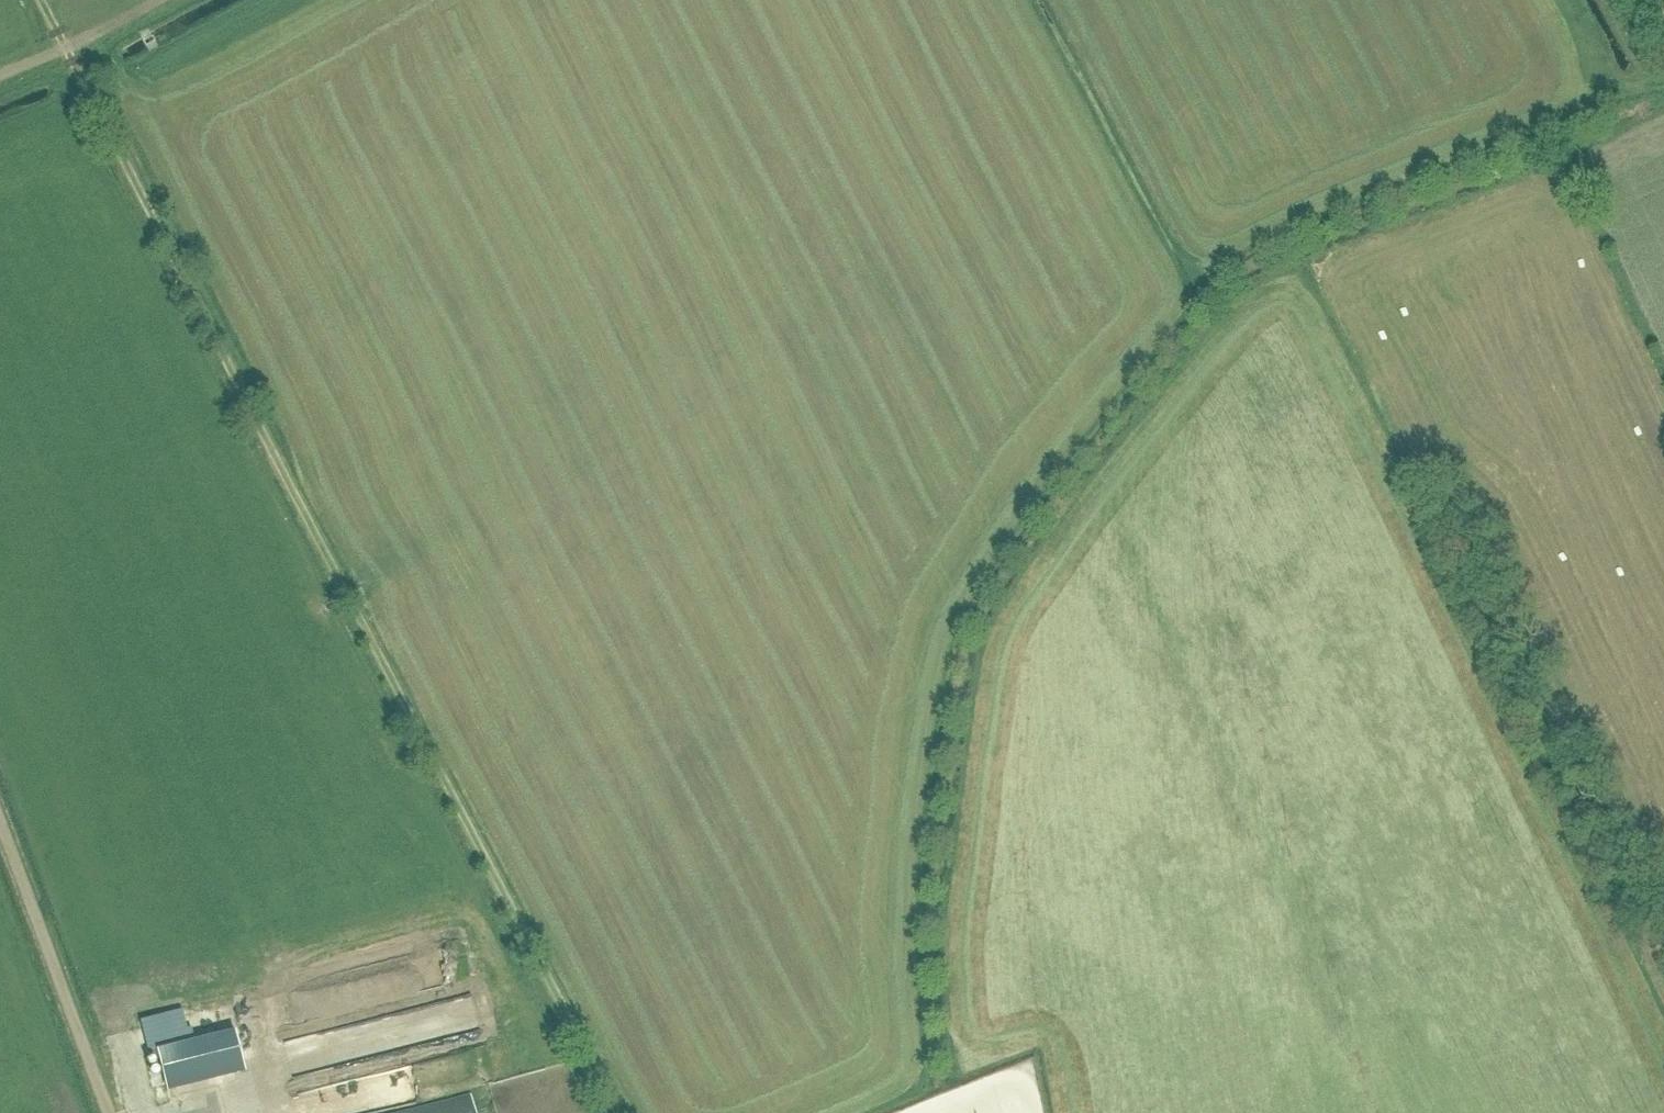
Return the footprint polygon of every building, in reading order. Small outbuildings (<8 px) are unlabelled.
[(235,1034),(158,1054),(167,1092),(244,1072),(235,1034)] [(425,1112),(473,1112),(470,1102),(425,1112)]
